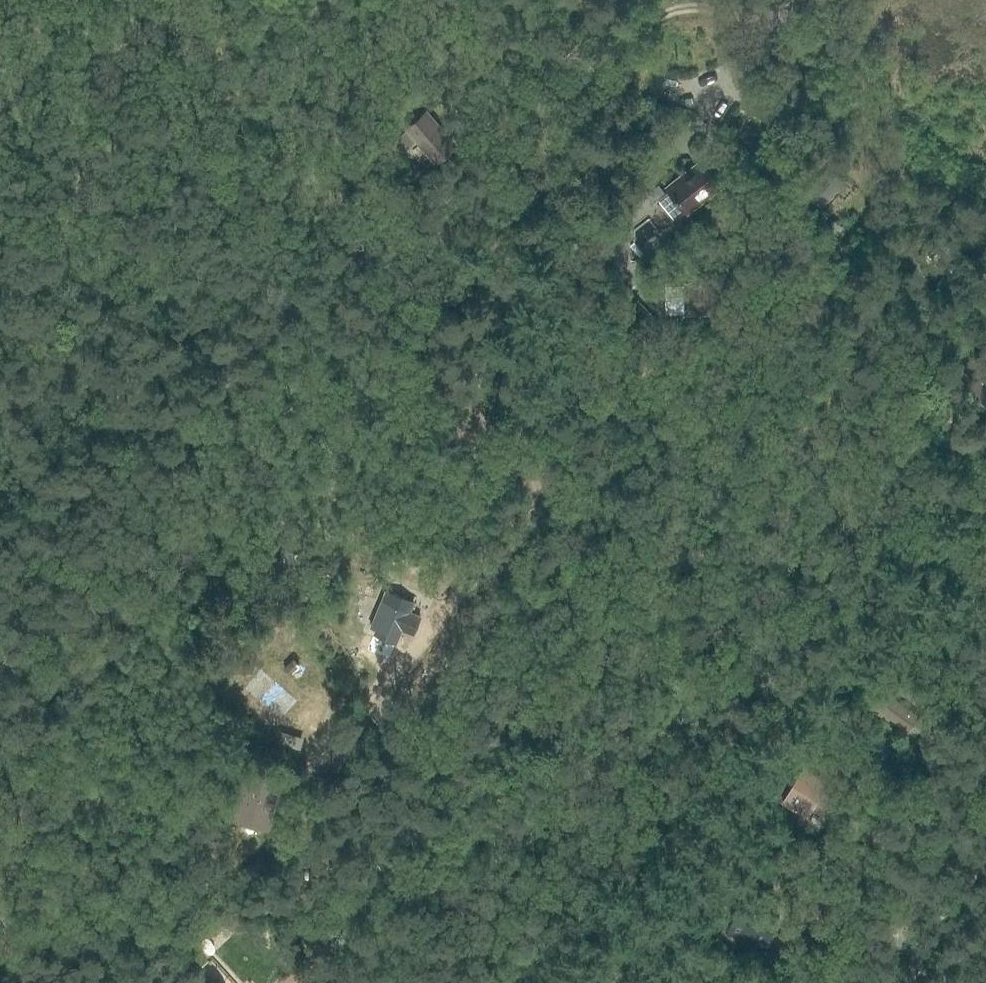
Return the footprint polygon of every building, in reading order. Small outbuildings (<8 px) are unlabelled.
[(459,144),(427,108),(405,128),(407,130),(398,137),(408,147),(416,141),(436,164),(459,144)] [(670,193),(660,200),(675,219),(685,212),(687,215),(720,189),(701,164),(667,189),(670,193)] [(824,209),(846,181),(829,167),(800,200),(808,205),(813,201),(824,209)] [(970,356),(967,344),(952,347),(955,360),(970,356)] [(397,643),(403,629),(415,634),(422,616),(411,611),(415,601),(403,596),(399,607),(383,600),(379,609),(372,627),(376,628),(374,633),(397,643)] [(290,673),(300,665),(294,659),(285,667),(290,673)] [(281,720),(298,700),(266,672),(248,692),(281,720)] [(884,714),(908,731),(915,736),(926,722),(919,717),(921,714),(896,696),(901,689),(888,679),(869,706),(883,716),(884,714)] [(827,780),(803,766),(782,802),(806,816),(827,780)] [(279,783),(245,775),(234,821),(268,829),(279,783)] [(780,908),(739,895),(727,931),(768,944),(780,908)] [(195,974),(185,982),(204,982),(195,974)]
